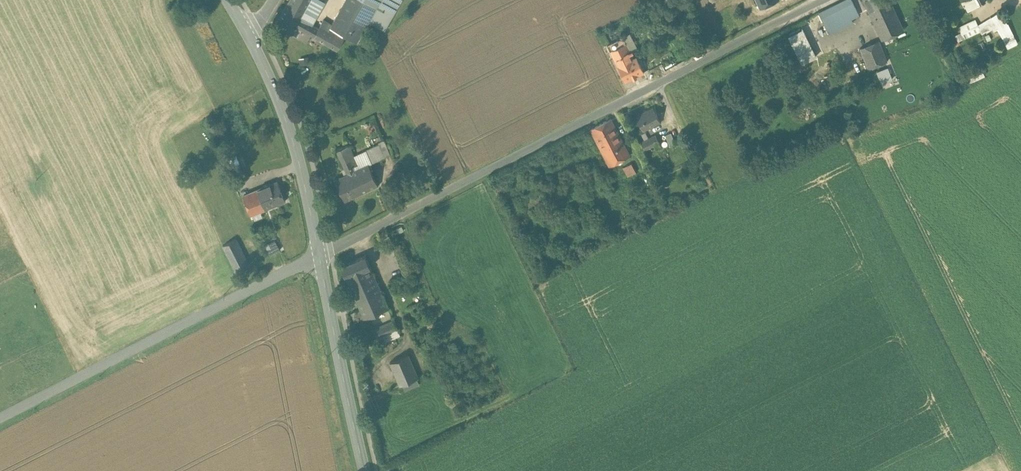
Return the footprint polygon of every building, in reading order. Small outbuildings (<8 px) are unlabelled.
[(289,1),(305,10),(311,0),(289,0),(289,1)] [(330,26),(346,35),(357,41),(369,20),(377,6),(366,0),(345,0),(332,23),(330,26)] [(377,6),(369,20),(384,29),(401,0),(380,0),(377,6)] [(819,12),(829,34),(848,24),(846,21),(859,15),(852,0),(844,0),(819,12)] [(872,18),(894,8),(890,0),(864,0),(872,18)] [(976,0),(962,0),(961,0),(967,11),(979,5),(976,0)] [(305,10),(289,1),(276,23),(293,33),(293,32),(298,35),(301,28),(297,26),(302,17),(305,10)] [(894,8),(872,18),(882,39),(904,30),(894,8)] [(972,13),(957,20),(961,27),(963,26),(975,19),(972,13)] [(319,27),(302,17),(297,26),(301,28),(314,35),(319,27)] [(332,23),(323,19),(319,27),(314,35),(313,37),(337,50),(346,35),(330,26),(332,23)] [(975,19),(963,26),(968,36),(981,30),(975,19)] [(816,56),(802,27),(787,35),(801,63),(816,56)] [(606,33),(600,35),(605,45),(611,43),(606,33)] [(634,57),(623,36),(614,41),(617,47),(611,50),(626,80),(644,71),(636,56),(634,57)] [(879,39),(860,46),(867,68),(887,61),(879,39)] [(877,71),(881,82),(892,78),(888,67),(877,71)] [(653,107),(636,116),(643,130),(660,121),(653,107)] [(611,118),(590,128),(601,148),(606,145),(604,141),(619,133),(611,118)] [(675,143),(671,132),(665,135),(669,145),(675,143)] [(630,155),(619,133),(604,141),(606,145),(601,148),(609,165),(630,155)] [(656,135),(641,142),(645,149),(659,142),(656,135)] [(350,144),(337,151),(348,174),(356,170),(355,166),(360,164),(355,154),(350,144)] [(379,160),(373,147),(366,150),(372,163),(379,160)] [(628,176),(637,171),(632,162),(623,166),(628,176)] [(348,174),(337,179),(346,199),(378,185),(369,164),(348,174)] [(278,180),(258,189),(266,209),(286,200),(278,180)] [(258,189),(243,195),(251,215),(266,209),(258,189)] [(236,239),(224,245),(237,271),(249,265),(236,239)] [(275,239),(265,244),(270,254),(280,249),(275,239)] [(381,291),(365,255),(342,265),(357,301),(381,291)] [(381,291),(357,301),(360,308),(351,311),(355,321),(388,307),(381,291)] [(394,320),(374,329),(380,344),(400,335),(394,320)] [(408,353),(390,361),(400,384),(418,376),(408,353)]
